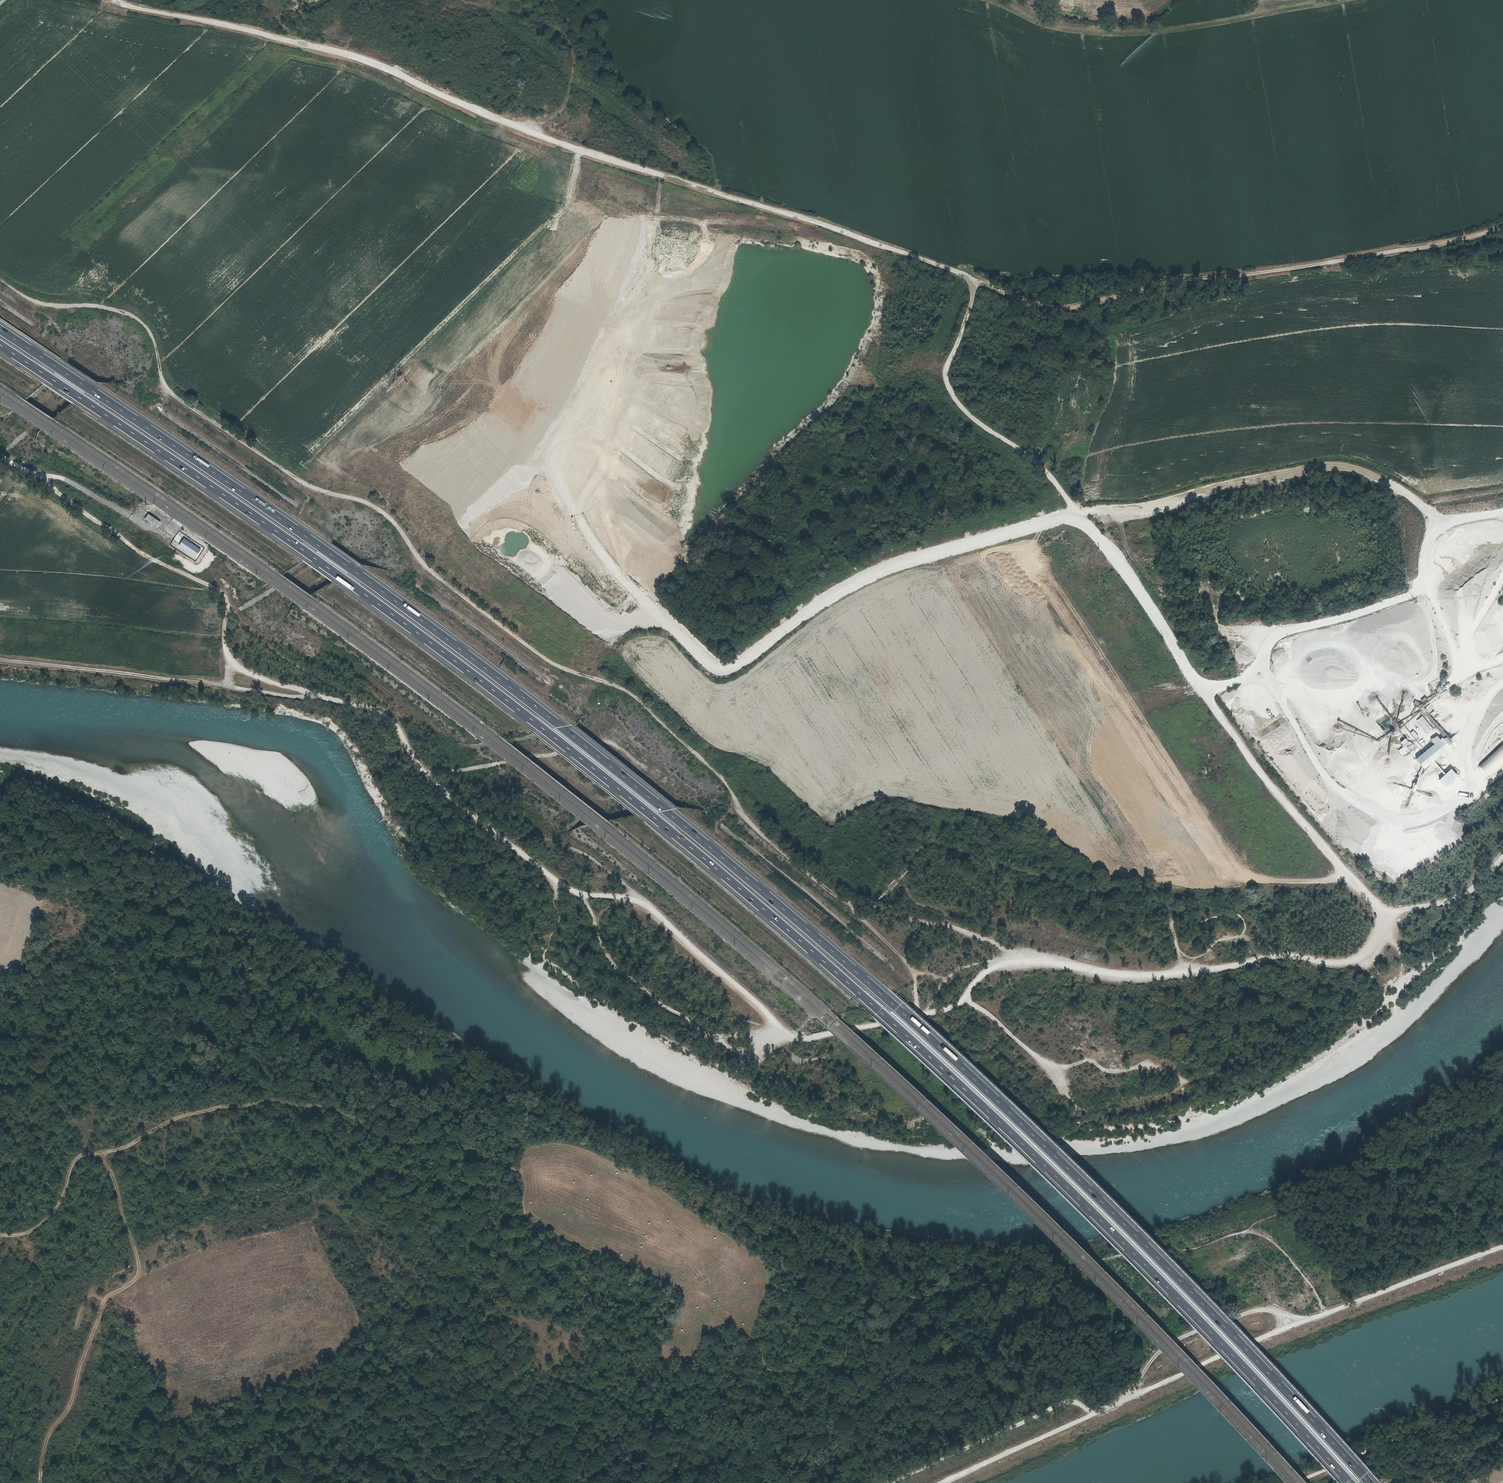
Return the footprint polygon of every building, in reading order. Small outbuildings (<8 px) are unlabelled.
[(160,522),(149,515),(145,520),(157,528),(160,522)] [(174,537),(182,525),(172,519),(165,531),(174,537)] [(201,549),(184,538),(179,547),(195,558),(201,549)] [(1429,713),(1432,718),(1440,713),(1433,702),(1425,707),(1429,713)] [(1401,715),(1407,716),(1409,707),(1403,706),(1401,715)] [(1416,721),(1428,733),(1433,728),(1422,716),(1416,721)] [(1410,733),(1415,740),(1419,737),(1414,730),(1410,733)] [(1424,769),(1455,745),(1447,735),(1441,740),(1437,735),(1431,740),(1435,744),(1416,758),(1424,769)] [(1411,744),(1410,744),(1407,738),(1401,741),(1404,747),(1398,750),(1401,755),(1413,749),(1411,744)] [(1451,768),(1440,780),(1446,787),(1458,775),(1451,768)]
